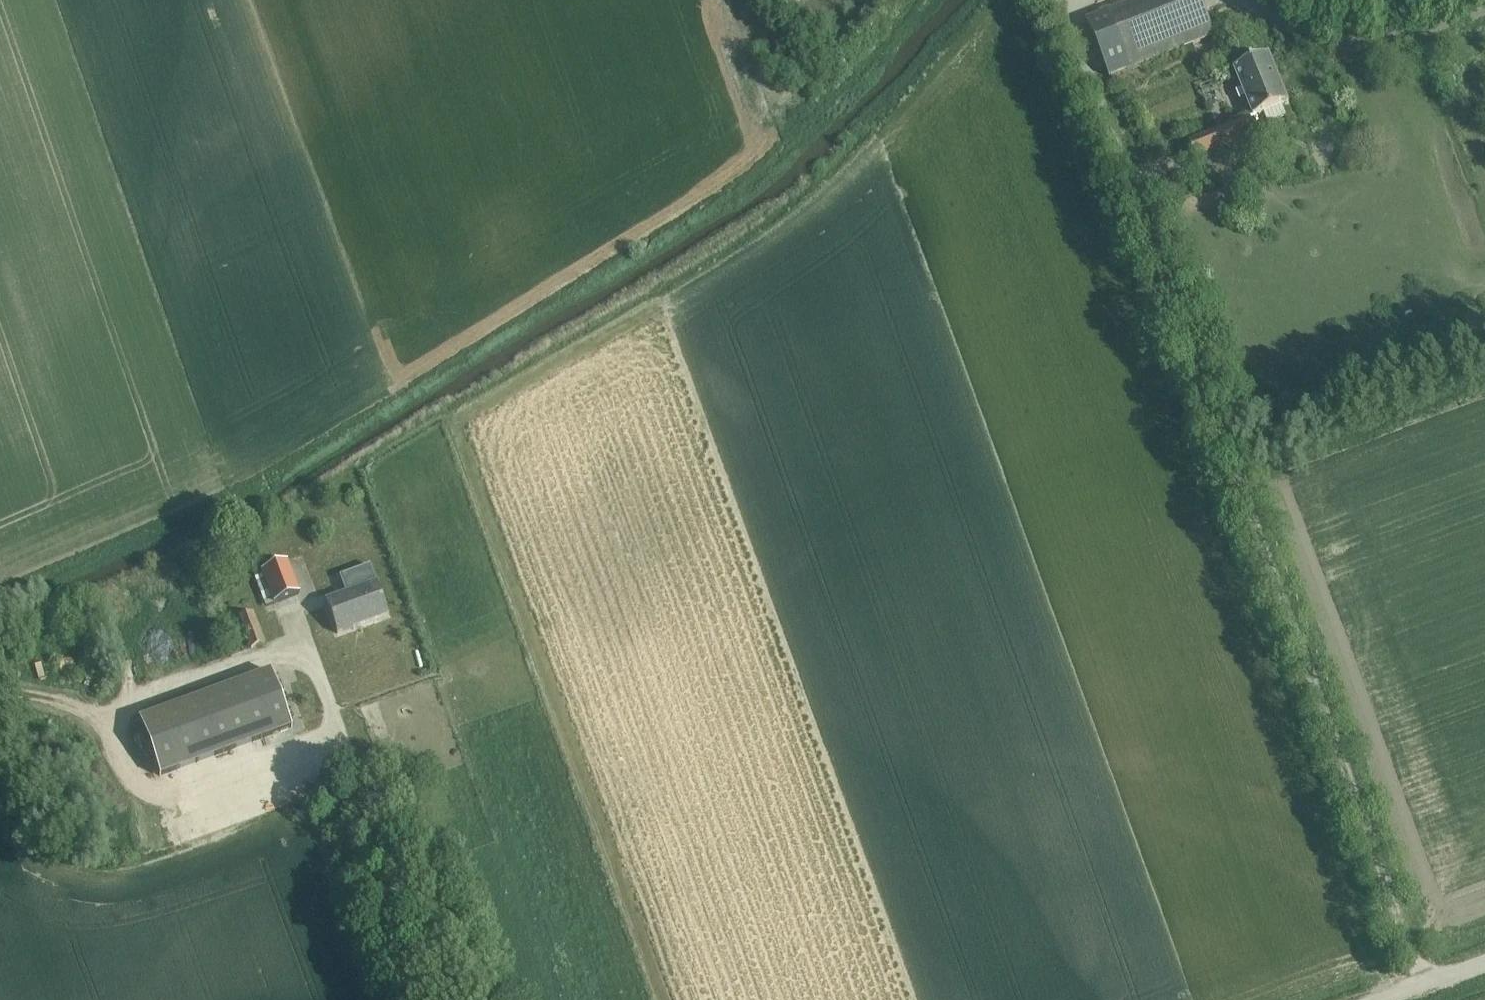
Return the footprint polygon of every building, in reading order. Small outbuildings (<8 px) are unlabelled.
[(1213,34),(1200,0),(1138,0),(1086,20),(1108,75),(1213,34)] [(1253,117),(1262,113),(1267,124),(1286,117),(1281,105),(1287,103),(1268,55),(1234,68),(1253,117)] [(1194,159),(1256,135),(1249,119),(1188,143),(1194,159)] [(273,603),(298,593),(286,562),(261,572),(273,603)] [(336,633),(387,615),(369,566),(341,576),(347,594),(325,601),(336,633)] [(251,647),(264,642),(252,611),(239,616),(251,647)] [(291,729),(270,672),(139,721),(160,777),(291,729)]
